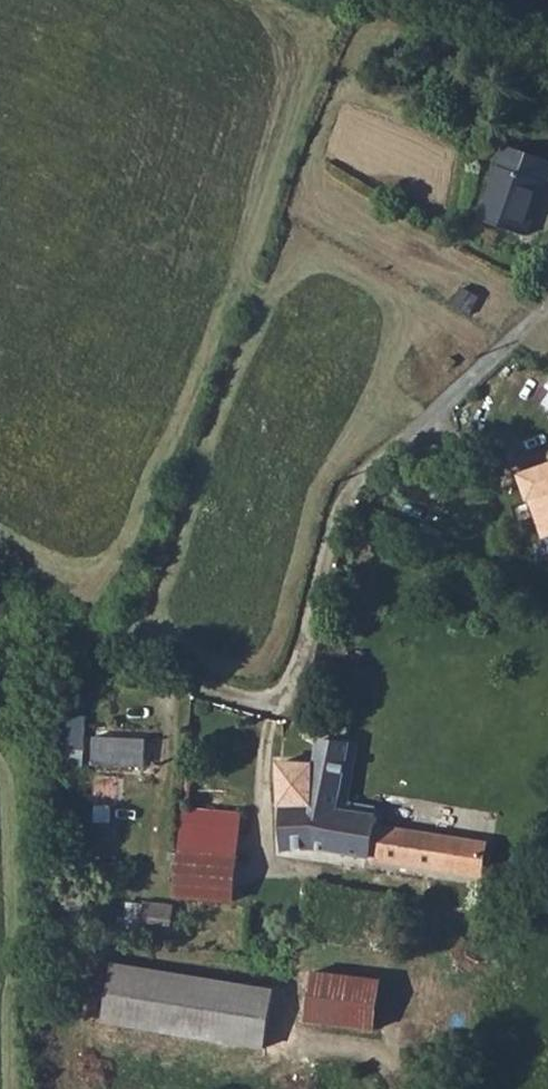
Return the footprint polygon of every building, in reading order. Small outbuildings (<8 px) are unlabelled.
[(504,144),(479,219),(526,235),(544,184),(513,175),(520,150),(504,144)] [(544,184),(547,172),(547,159),(520,150),(513,175),(544,184)] [(478,297),(461,288),(452,305),(469,315),(478,297)] [(539,523),(547,520),(547,471),(525,479),(539,523)] [(545,538),(547,537),(547,520),(539,523),(545,538)] [(97,732),(95,762),(147,766),(150,736),(97,732)] [(317,767),(303,765),(280,765),(282,809),(308,809),(310,848),(392,861),(478,873),(485,843),(377,827),(379,816),(336,811),(349,746),(321,743),(317,767)] [(100,782),(97,817),(111,818),(113,783),(100,782)] [(282,809),(282,851),(310,848),(308,809),(282,809)] [(178,897),(234,901),(242,816),(186,811),(178,897)] [(175,902),(133,899),(131,921),(173,925),(175,902)] [(106,1025),(268,1045),(276,991),(113,970),(106,1025)] [(310,1021),(373,1031),(381,984),(316,975),(310,1021)]
